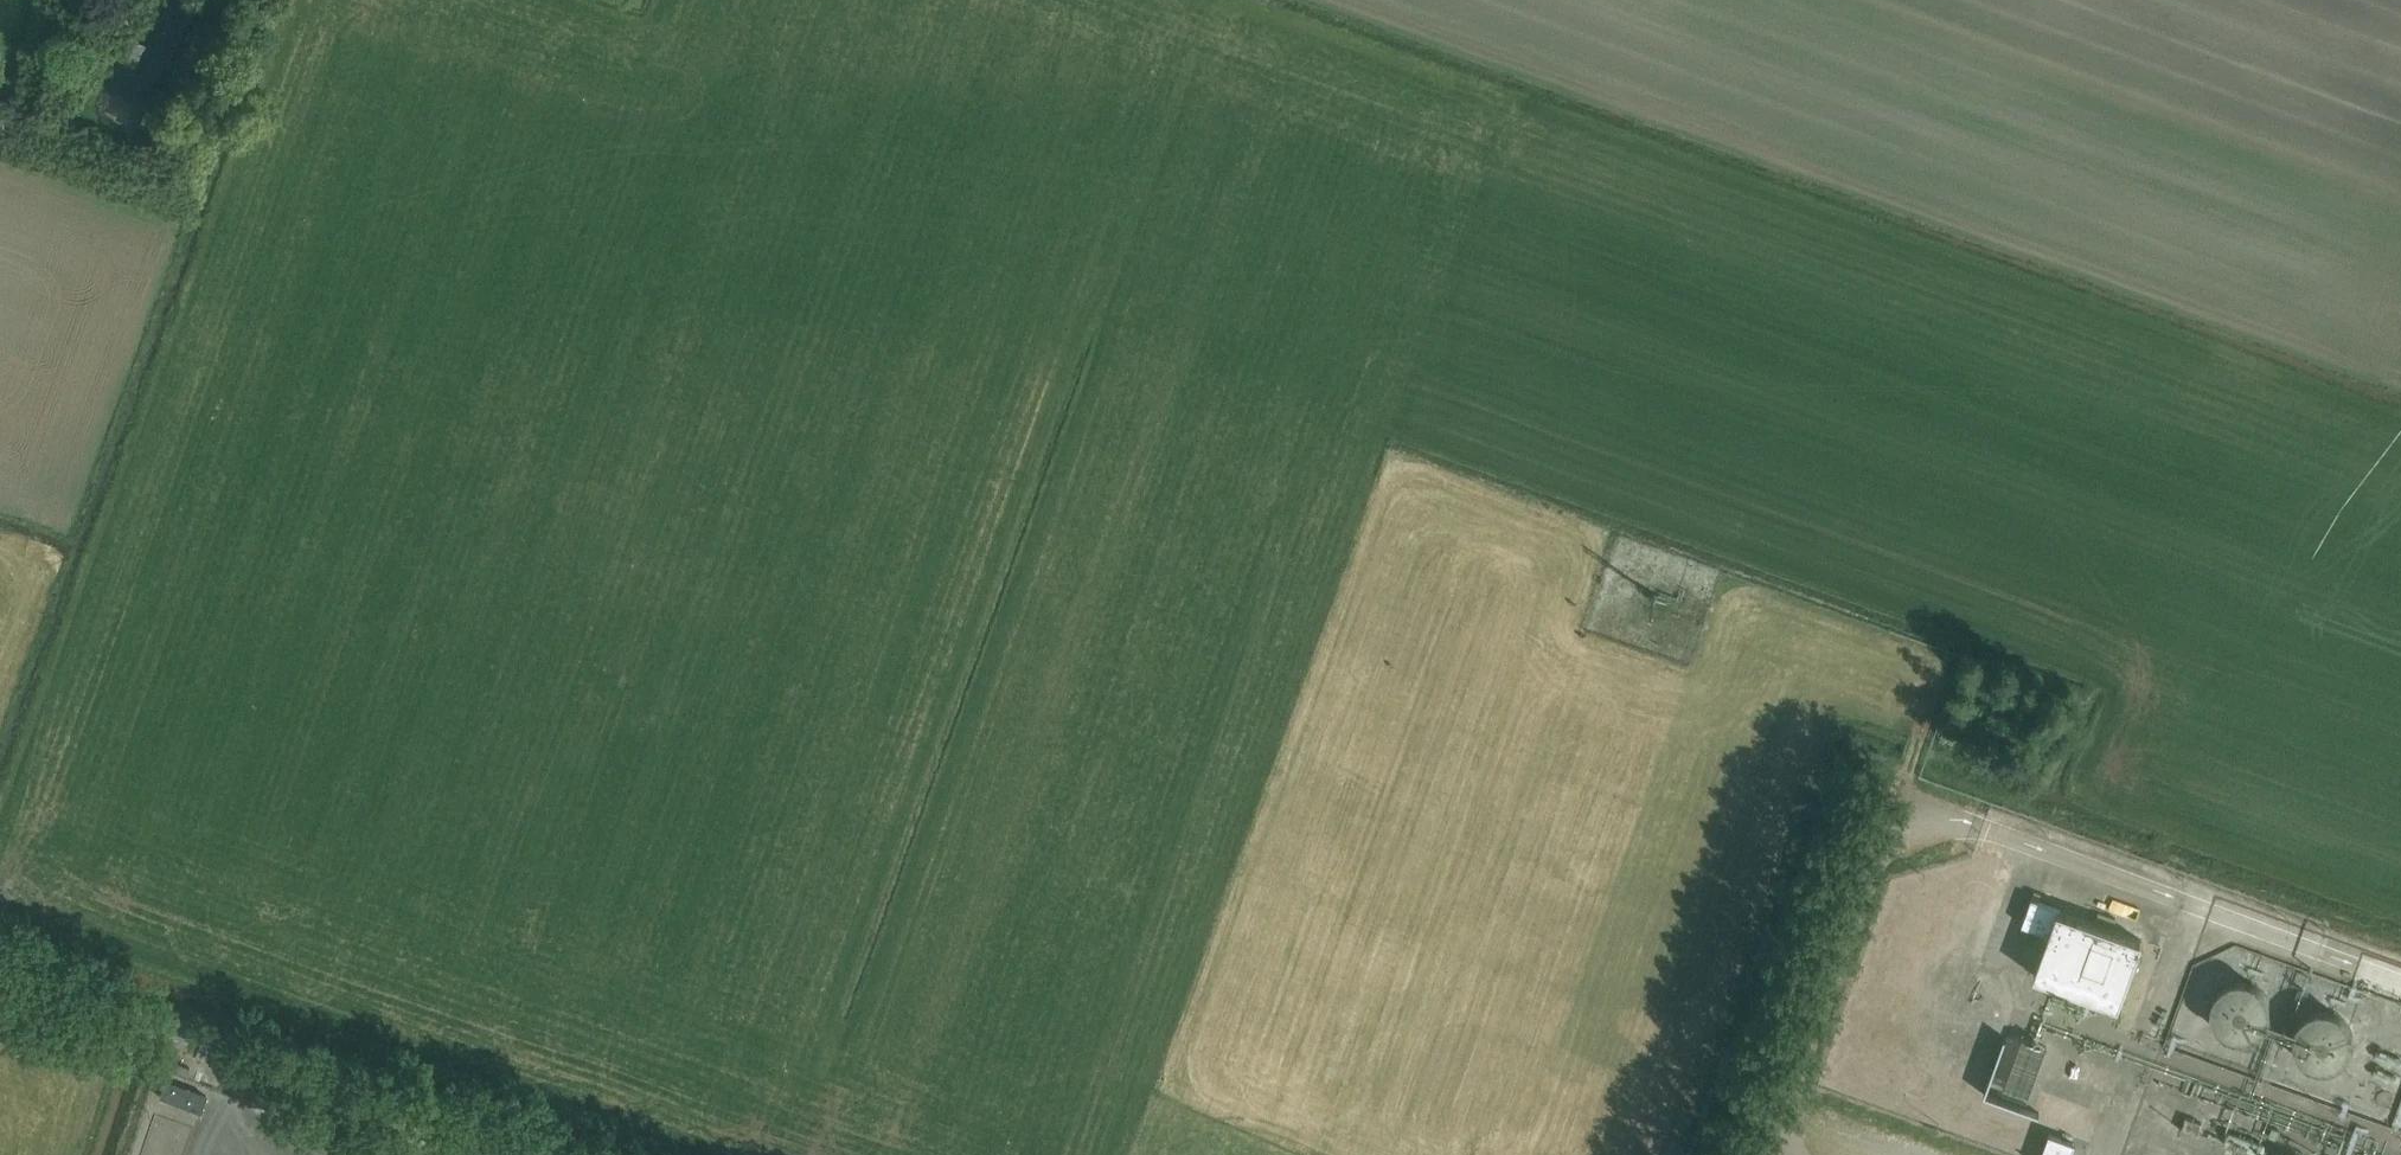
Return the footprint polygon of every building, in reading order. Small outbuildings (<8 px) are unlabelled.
[(2055,907),(2032,898),(2023,923),(2046,932),(2032,968),(2116,1000),(2137,943),(2054,911),(2055,907)] [(2267,1012),(2268,999),(2262,987),(2252,979),(2239,976),(2226,978),(2216,986),(2210,998),(2209,1011),(2215,1023),(2225,1032),(2238,1035),(2251,1032),(2262,1024),(2267,1012)] [(2344,1055),(2351,1043),(2350,1029),(2344,1017),(2332,1009),(2318,1007),(2305,1013),(2296,1023),(2293,1037),(2296,1050),(2306,1061),(2319,1066),(2333,1064),(2344,1055)] [(2045,1048),(2022,1039),(2004,1088),(2027,1096),(2045,1048)] [(2068,1085),(2103,1085),(2104,1053),(2091,1053),(2091,1059),(2069,1058),(2069,1052),(2055,1052),(2054,1061),(2069,1061),(2068,1085)] [(206,1096),(166,1081),(159,1098),(199,1113),(206,1096)] [(2200,1124),(2186,1119),(2182,1131),(2197,1136),(2200,1124)] [(2049,1134),(2041,1154),(2070,1154),(2074,1143),(2049,1134)]
